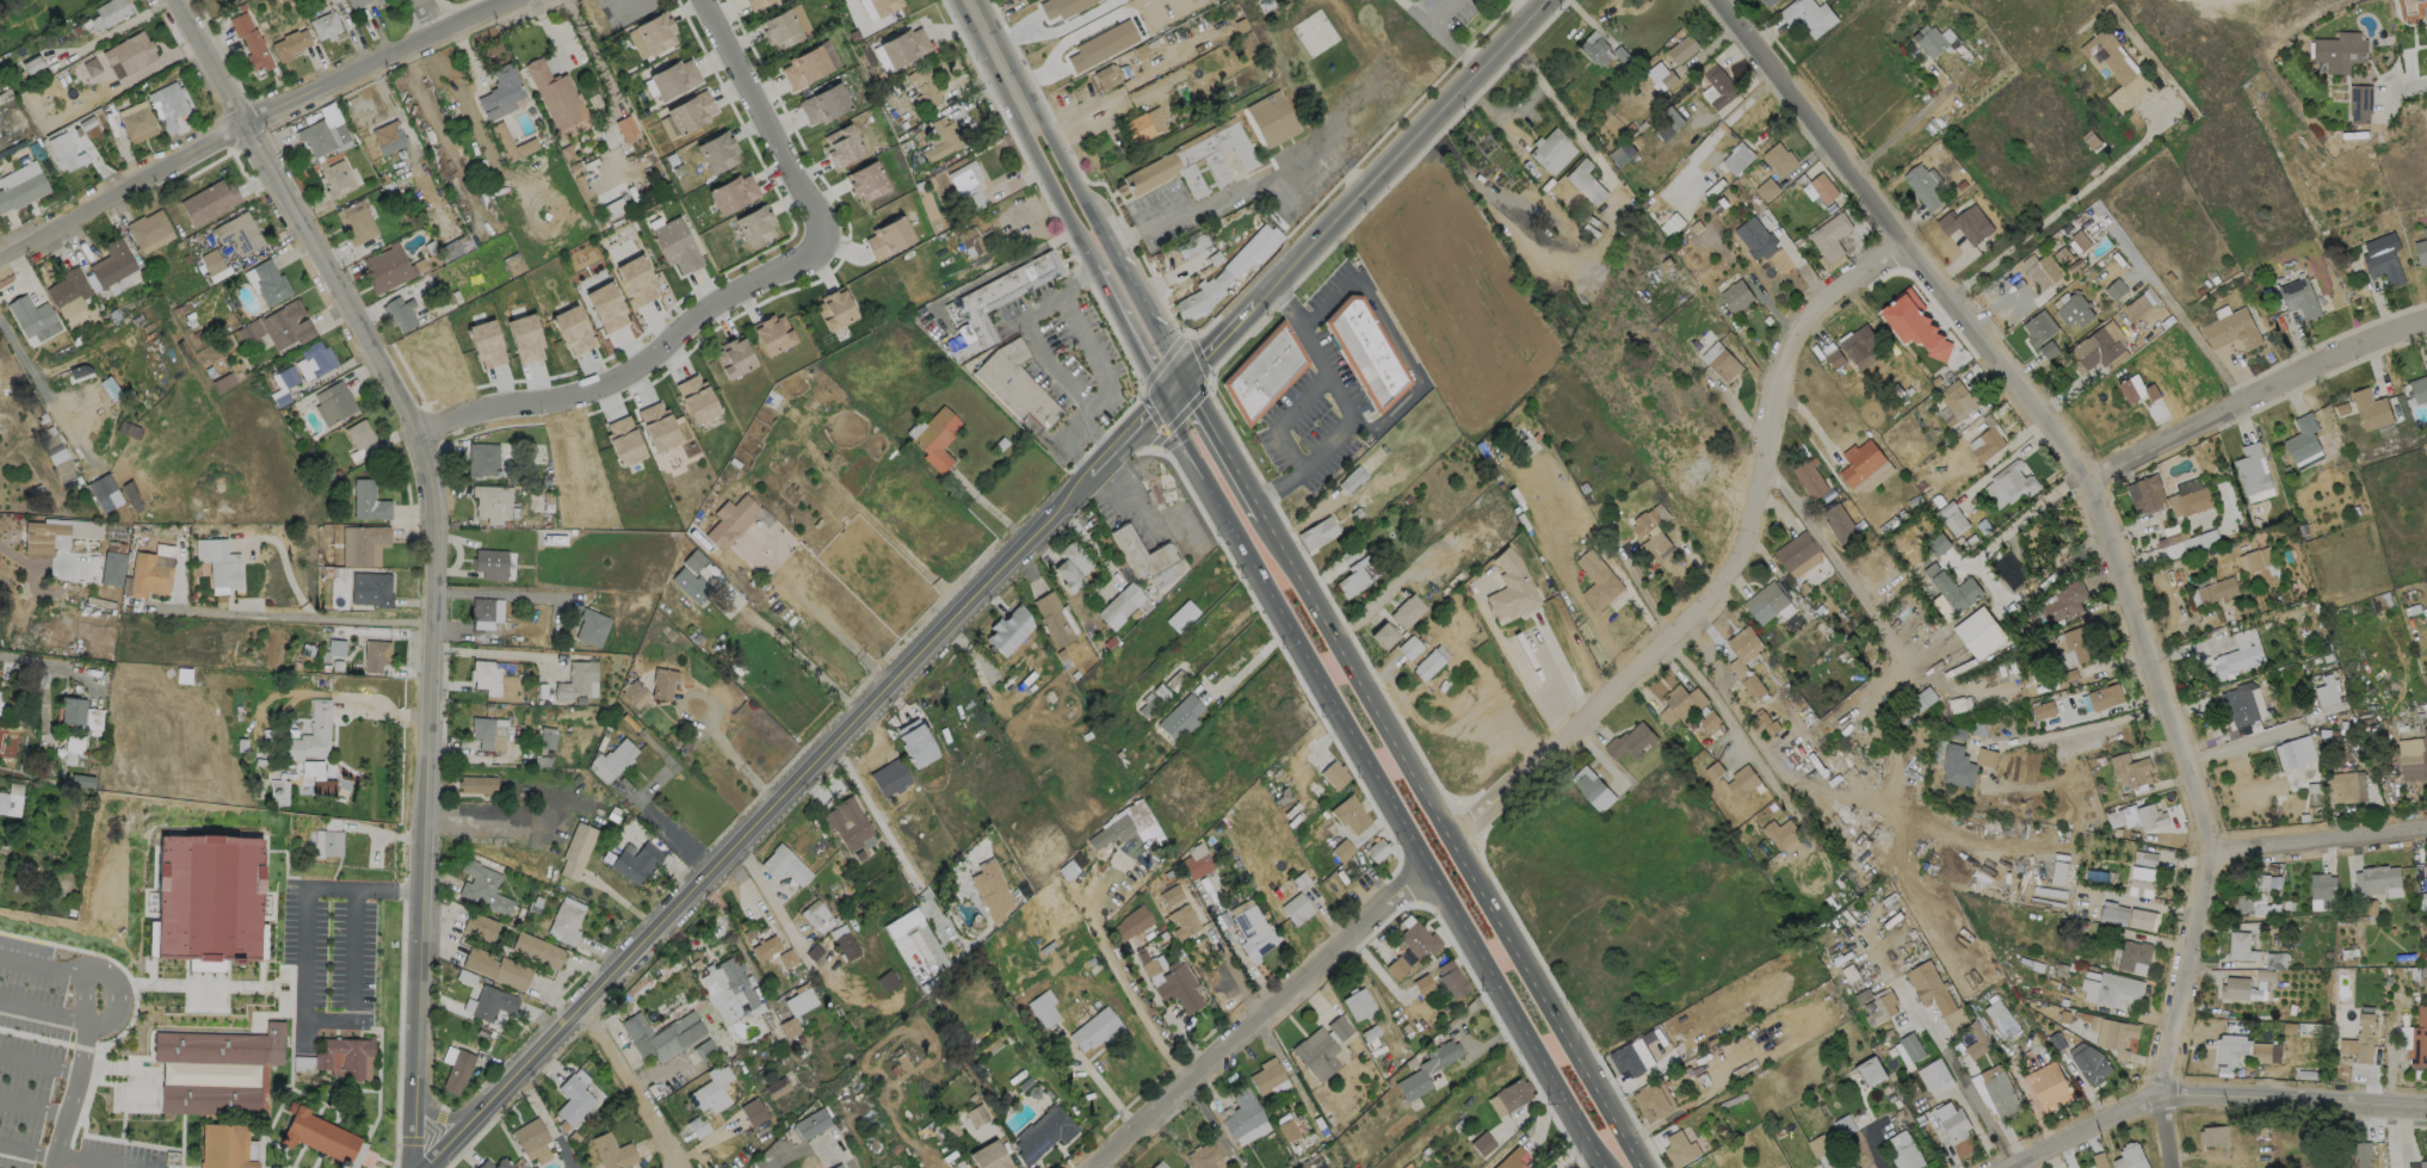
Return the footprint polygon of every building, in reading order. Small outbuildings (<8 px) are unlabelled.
[(93,10),(110,0),(124,0),(131,13),(104,29),(104,26),(93,32),(86,20),(97,14),(93,10)] [(352,11),(346,0),(370,0),(352,11)] [(751,11),(745,0),(767,0),(765,1),(765,2),(751,11)] [(876,17),(867,0),(902,0),(903,2),(887,11),(876,17)] [(1038,8),(1050,5),(1055,13),(1075,0),(1035,0),(1038,8)] [(1767,8),(1778,0),(1761,0),(1767,8)] [(1777,12),(1793,0),(1798,0),(1811,0),(1816,7),(1823,1),(1835,18),(1838,20),(1812,39),(1797,20),(1789,26),(1781,18),(1777,12)] [(2401,21),(2397,0),(2426,0),(2426,11),(2426,6),(2420,7),(2422,17),(2415,18),(2416,21),(2408,23),(2407,20),(2401,21)] [(803,35),(776,49),(771,41),(767,43),(759,27),(756,21),(788,5),(799,27),(803,35)] [(1058,47),(1067,63),(1130,29),(1118,6),(1066,33),(1070,44),(1058,47)] [(334,35),(335,37),(327,41),(326,37),(316,41),(314,35),(308,20),(333,10),(341,30),(333,33),(334,35)] [(661,10),(665,16),(667,14),(674,29),(675,30),(672,32),(677,39),(648,54),(635,29),(632,24),(661,10)] [(245,11),(252,29),(254,27),(259,36),(259,37),(261,36),(264,42),(261,42),(272,66),(263,70),(261,66),(252,70),(245,55),(248,54),(241,36),(240,36),(236,37),(235,36),(228,19),(245,11)] [(1066,57),(1073,72),(1140,42),(1129,20),(1073,45),(1077,53),(1066,57)] [(1925,24),(1929,29),(1932,26),(1949,44),(1947,45),(1951,50),(1947,54),(1951,58),(1943,66),(1933,56),(1931,58),(1920,47),(1919,48),(1914,42),(1920,37),(1916,32),(1925,24)] [(920,26),(931,48),(916,55),(890,68),(877,43),(907,26),(908,26),(909,26),(910,30),(916,26),(920,25),(920,26)] [(2117,45),(2149,84),(2144,88),(2147,92),(2119,115),(2106,98),(2120,86),(2110,73),(2102,79),(2077,49),(2104,27),(2118,44),(2117,45)] [(147,39),(149,38),(155,48),(153,49),(156,56),(125,75),(117,60),(109,66),(100,52),(141,29),(147,39)] [(304,29),(307,35),(311,44),(290,52),(291,57),(279,62),(271,43),(282,38),(280,36),(282,36),(296,29),(296,31),(304,29)] [(1699,47),(1676,64),(1666,50),(1687,32),(1699,47)] [(2360,32),(2360,39),(2366,39),(2366,63),(2348,63),(2348,75),(2328,75),(2328,63),(2311,62),(2312,39),(2336,39),(2336,32),(2360,32)] [(1598,35),(1608,45),(1602,51),(1608,58),(1602,64),(1600,62),(1597,66),(1593,61),(1592,63),(1575,47),(1582,38),(1588,44),(1598,35)] [(819,43),(832,68),(805,81),(805,82),(791,89),(779,68),(789,63),(786,58),(793,54),(795,56),(819,43)] [(28,75),(43,66),(37,54),(21,63),(28,75)] [(539,55),(550,76),(557,73),(558,75),(564,72),(580,101),(573,105),(579,118),(556,130),(523,64),(527,62),(526,61),(535,57),(536,57),(539,55)] [(690,57),(700,79),(660,100),(647,74),(678,57),(680,62),(690,57)] [(515,106),(487,119),(483,112),(482,112),(476,98),(489,91),(488,89),(494,86),(493,82),(496,81),(490,69),(510,60),(525,94),(513,100),(515,106)] [(1676,80),(1660,60),(1645,72),(1661,93),(1676,80)] [(926,63),(938,86),(940,85),(943,91),(939,93),(941,100),(922,110),(915,94),(919,93),(914,82),(910,84),(904,73),(926,63)] [(1106,64),(1112,74),(1116,72),(1120,80),(1101,89),(1092,72),(1106,64)] [(1739,92),(1716,110),(1709,101),(1718,94),(1706,78),(1719,67),(1739,92)] [(174,80),(178,87),(180,85),(183,91),(180,92),(189,109),(171,117),(177,129),(166,134),(159,118),(162,117),(158,106),(160,105),(158,99),(150,103),(146,93),(174,80)] [(826,118),(827,119),(820,123),(817,118),(808,123),(797,101),(838,80),(851,105),(826,118)] [(2372,86),(2371,113),(2369,113),(2369,124),(2351,123),(2351,113),(2348,113),(2349,86),(2372,86)] [(709,119),(703,122),(703,120),(678,134),(665,107),(705,87),(716,110),(706,115),(709,119)] [(1300,132),(1279,89),(1245,106),(1265,149),(1300,132)] [(158,131),(131,143),(117,111),(143,99),(158,131)] [(1664,141),(1685,122),(1673,110),(1653,128),(1664,141)] [(1155,132),(1131,144),(1120,123),(1143,111),(1155,132)] [(943,113),(946,119),(950,117),(964,141),(928,161),(922,150),(943,140),(935,128),(934,129),(930,120),(943,113)] [(321,118),(334,147),(313,157),(304,138),(299,141),(295,131),(321,118)] [(406,144),(379,155),(373,140),(370,130),(395,119),(406,144)] [(501,119),(513,146),(533,136),(538,147),(507,161),(490,124),(501,119)] [(1236,120),(1259,163),(1243,172),(1230,146),(1218,152),(1233,179),(1217,186),(1204,161),(1193,166),(1208,192),(1192,199),(1180,174),(1175,177),(1174,174),(1131,196),(1129,191),(1118,196),(1113,186),(1124,181),(1120,177),(1172,149),(1174,153),(1236,120)] [(864,152),(833,167),(822,146),(826,143),(822,135),(848,122),(864,152)] [(1577,149),(1552,177),(1527,154),(1554,126),(1577,149)] [(2102,144),(2094,153),(2080,137),(2088,129),(2102,144)] [(64,130),(76,155),(72,157),(75,166),(66,171),(64,166),(60,168),(45,138),(64,130)] [(741,160),(726,130),(695,145),(710,176),(741,160)] [(1619,168),(1637,152),(1626,140),(1608,155),(1619,168)] [(1754,155),(1734,175),(1721,162),(1736,148),(1734,146),(1740,140),(1754,155)] [(1778,141),(1786,152),(1787,149),(1798,161),(1780,177),(1761,154),(1778,141)] [(1606,192),(1593,205),(1563,177),(1582,156),(1592,165),(1585,172),(1606,192)] [(12,205),(0,210),(0,187),(0,175),(35,157),(50,189),(13,208),(12,205)] [(980,178),(984,185),(978,189),(987,203),(970,211),(962,197),(970,192),(967,186),(970,185),(968,179),(955,186),(947,172),(972,157),(983,177),(980,178)] [(354,186),(328,199),(323,191),(327,189),(319,171),(341,159),(354,186)] [(889,187),(863,202),(859,194),(854,197),(844,174),(875,159),(889,187)] [(1947,197),(1928,214),(1912,193),(1913,192),(1901,178),(1917,162),(1947,197)] [(1839,192),(1824,204),(1808,181),(1821,171),(1839,192)] [(737,173),(740,178),(748,173),(760,194),(720,215),(706,190),(737,173)] [(1754,189),(1765,202),(1780,190),(1769,177),(1754,189)] [(221,178),(224,185),(231,181),(241,199),(210,217),(193,225),(180,200),(210,184),(221,178)] [(1968,185),(1958,191),(1953,185),(1963,179),(1968,185)] [(601,206),(607,220),(627,210),(620,197),(601,206)] [(774,234),(748,248),(733,218),(764,203),(774,224),(771,227),(774,234)] [(1972,204),(1986,223),(1993,230),(1987,236),(1986,235),(1971,247),(1966,242),(1957,229),(1946,236),(1934,222),(1950,210),(1954,217),(1962,210),(1963,211),(1972,204)] [(377,233),(351,246),(346,236),(350,234),(341,216),(364,205),(377,233)] [(161,208),(173,229),(140,248),(128,227),(126,224),(143,215),(144,217),(161,208)] [(246,210),(251,218),(253,217),(255,223),(254,223),(265,242),(241,255),(235,243),(236,243),(234,240),(226,245),(224,242),(221,243),(212,228),(246,210)] [(1845,252),(1828,264),(1808,234),(1841,210),(1853,227),(1835,239),(1845,252)] [(902,214),(915,239),(875,259),(864,237),(872,233),(870,228),(877,225),(877,227),(902,214)] [(678,215),(703,264),(687,271),(687,270),(680,273),(673,260),(666,265),(648,230),(678,215)] [(1753,215),(1767,233),(1770,231),(1777,242),(1773,246),(1776,248),(1764,258),(1761,254),(1754,260),(1746,249),(1747,248),(1734,229),(1753,215)] [(1262,223),(1270,229),(1272,225),(1284,236),(1259,261),(1255,258),(1224,290),(1225,291),(1208,305),(1209,308),(1191,319),(1188,315),(1184,317),(1182,316),(1180,317),(1172,304),(1175,302),(1175,301),(1197,289),(1211,278),(1222,266),(1243,245),(1262,223)] [(971,225),(983,249),(972,254),(968,245),(963,247),(956,234),(971,225)] [(1209,242),(1180,259),(1174,247),(1203,230),(1209,242)] [(2091,246),(2081,253),(2069,239),(2077,230),(2091,246)] [(2394,231),(2401,249),(2392,252),(2404,284),(2388,291),(2382,277),(2371,280),(2361,257),(2366,254),(2361,243),(2394,231)] [(138,268),(103,289),(91,268),(110,257),(103,245),(119,235),(138,268)] [(395,240),(408,265),(412,262),(416,273),(373,295),(363,273),(366,272),(360,260),(371,254),(372,255),(389,247),(388,245),(395,240)] [(2413,245),(2426,240),(2426,265),(2419,267),(2413,245)] [(199,255),(212,282),(228,274),(216,247),(199,255)] [(996,339),(955,360),(950,351),(974,338),(953,298),(1050,248),(1062,271),(982,313),(996,339)] [(656,295),(634,307),(612,265),(640,252),(656,284),(651,286),(656,295)] [(2055,265),(2054,266),(2062,276),(2050,285),(2049,284),(2039,292),(2034,288),(2033,290),(2030,285),(2032,284),(2027,279),(2028,278),(2024,272),(2025,271),(2019,264),(2030,254),(2036,261),(2045,253),(2055,265)] [(267,258),(278,274),(282,273),(292,292),(267,307),(257,286),(259,285),(255,279),(258,278),(252,266),(267,258)] [(78,265),(93,292),(60,311),(57,307),(56,308),(47,290),(45,290),(45,289),(49,286),(53,283),(60,282),(58,280),(63,278),(61,273),(64,271),(69,267),(74,266),(78,265)] [(2305,277),(2321,316),(2304,322),(2298,308),(2286,313),(2277,288),(2305,277)] [(1754,298),(1734,313),(1719,292),(1740,278),(1754,298)] [(2128,291),(2119,278),(2104,289),(2114,301),(2128,291)] [(630,319),(604,333),(594,314),(593,314),(582,292),(610,279),(630,319)] [(1906,339),(1882,309),(1884,308),(1884,304),(1888,302),(1890,303),(1895,299),(1897,297),(1896,295),(1900,292),(1900,293),(1904,290),(1903,289),(1909,284),(1916,292),(1913,295),(1920,305),(1925,307),(1923,311),(1933,315),(1932,320),(1940,323),(1939,329),(1947,333),(1940,350),(1950,352),(1946,360),(1927,352),(1929,346),(1929,344),(1923,336),(1921,338),(1917,338),(1913,333),(1906,339)] [(858,316),(829,332),(815,304),(822,301),(821,296),(842,285),(858,316)] [(2079,296),(2085,305),(2088,303),(2091,305),(2087,309),(2093,317),(2079,328),(2073,321),(2065,328),(2054,313),(2068,301),(2067,298),(2071,295),(2073,290),(2080,292),(2079,296)] [(24,292),(33,308),(45,301),(49,307),(51,309),(54,315),(61,328),(30,345),(21,330),(18,326),(17,322),(14,317),(14,319),(6,303),(12,299),(14,297),(19,296),(24,292)] [(1412,382),(1377,414),(1322,320),(1348,293),(1360,295),(1412,382)] [(397,295),(401,303),(410,298),(414,305),(409,309),(416,322),(400,333),(395,323),(390,326),(379,307),(384,304),(383,303),(397,295)] [(304,313),(294,319),(296,323),(307,317),(316,334),(299,344),(297,339),(276,351),(265,333),(243,345),(235,329),(260,315),(261,317),(283,305),(283,304),(296,297),(304,313)] [(594,344),(570,356),(551,314),(575,302),(594,344)] [(2243,308),(2261,344),(2246,351),(2241,342),(2240,342),(2236,342),(2235,340),(2211,352),(2200,329),(2243,308)] [(2057,329),(2032,350),(2025,341),(2028,339),(2026,336),(2027,335),(2021,326),(2043,309),(2057,329)] [(518,364),(505,319),(532,310),(545,356),(518,364)] [(773,313),(776,317),(783,314),(790,328),(797,340),(767,356),(752,325),(766,317),(765,316),(773,313)] [(2174,321),(2163,329),(2159,325),(2170,315),(2174,321)] [(467,325),(493,316),(506,361),(480,369),(467,325)] [(1308,361),(1246,427),(1219,383),(1282,317),(1308,361)] [(2123,336),(2124,351),(2128,357),(2107,372),(2102,366),(2101,367),(2098,363),(2085,372),(2083,372),(2080,375),(2064,356),(2069,352),(2068,351),(2075,346),(2076,346),(2077,345),(2077,344),(2085,338),(2085,339),(2110,320),(2123,336)] [(1883,342),(1872,351),(1877,359),(1860,371),(1857,361),(1854,363),(1840,340),(1866,321),(1883,342)] [(756,364),(728,379),(714,352),(722,348),(720,344),(741,333),(756,364)] [(1062,410),(1043,429),(1025,410),(1017,419),(970,372),(994,347),(1018,335),(1030,357),(1015,364),(1062,410)] [(317,339),(333,365),(314,376),(298,348),(317,339)] [(1742,366),(1727,382),(1724,379),(1724,381),(1699,356),(1716,340),(1742,366)] [(1848,365),(1839,372),(1822,347),(1833,340),(1848,365)] [(2057,352),(2046,360),(2037,350),(2049,341),(2057,352)] [(278,372),(283,387),(298,382),(293,367),(278,372)] [(694,422),(674,382),(699,370),(720,409),(694,422)] [(2407,381),(2426,375),(2426,401),(2415,404),(2407,381)] [(1958,377),(1962,382),(1964,385),(1968,390),(1969,390),(1972,395),(1974,394),(1977,397),(1975,398),(1980,404),(1951,426),(1939,410),(1947,406),(1939,394),(1945,390),(1944,388),(1958,377)] [(357,408),(331,424),(317,402),(332,394),(327,387),(340,378),(357,408)] [(2128,379),(2137,398),(2126,404),(2123,396),(2120,397),(2114,387),(2119,384),(2118,383),(2122,381),(2123,382),(2128,379)] [(2159,397),(2149,402),(2142,389),(2151,384),(2159,397)] [(2367,385),(2372,400),(2384,395),(2392,420),(2364,431),(2351,391),(2367,385)] [(654,450),(636,408),(662,397),(680,438),(654,450)] [(952,459),(939,474),(921,456),(924,452),(908,438),(941,403),(959,422),(950,432),(952,435),(940,447),(952,459)] [(2321,449),(2293,462),(2283,440),(2299,431),(2293,419),(2310,410),(2314,418),(2312,418),(2318,428),(2312,432),(2321,449)] [(603,424),(628,413),(644,453),(619,464),(603,424)] [(378,445),(365,453),(362,446),(356,450),(344,428),(363,418),(378,445)] [(138,427),(118,421),(115,432),(135,437),(138,427)] [(2007,443),(1984,459),(1976,447),(1974,450),(1968,443),(1986,428),(1995,426),(2007,443)] [(1871,437),(1896,468),(1860,496),(1840,470),(1851,462),(1842,451),(1854,441),(1858,446),(1871,437)] [(2259,457),(2264,472),(2267,471),(2272,487),(2244,495),(2233,461),(2243,457),(2241,446),(2259,439),(2260,445),(2262,456),(2259,457)] [(498,443),(496,474),(478,474),(478,476),(467,476),(468,443),(498,443)] [(68,477),(75,474),(67,453),(57,457),(59,462),(53,464),(57,475),(66,472),(68,477)] [(2019,469),(2025,476),(2030,472),(2040,487),(2026,499),(2022,494),(2009,502),(2007,499),(2005,501),(2006,502),(1997,508),(1983,488),(1993,480),(1991,476),(2017,457),(2021,461),(2024,464),(2019,469)] [(1807,458),(1828,488),(1811,500),(1803,486),(1801,487),(1796,480),(1797,478),(1791,469),(1807,458)] [(1347,494),(1368,476),(1358,465),(1338,484),(1347,494)] [(2164,507),(2147,513),(2145,511),(2136,514),(2131,500),(2141,496),(2135,481),(2156,472),(2164,496),(2161,498),(2164,507)] [(115,490),(107,473),(85,483),(93,500),(115,490)] [(2212,505),(2181,515),(2180,514),(2174,517),(2167,495),(2176,493),(2174,484),(2197,476),(2200,486),(2205,484),(2212,505)] [(390,500),(389,519),(352,518),(353,478),(373,478),(372,500),(390,500)] [(1927,486),(1920,490),(1916,484),(1922,480),(1927,486)] [(511,486),(510,517),(501,517),(501,519),(501,524),(486,523),(486,515),(482,515),(482,518),(478,517),(478,515),(475,515),(475,508),(474,508),(474,503),(475,503),(475,495),(470,495),(471,483),(511,486)] [(743,493),(759,507),(752,514),(754,517),(721,551),(703,534),(718,519),(712,513),(725,499),(731,505),(743,493)] [(1923,500),(1910,507),(1907,500),(1920,493),(1923,500)] [(1958,505),(1940,518),(1935,512),(1953,498),(1958,505)] [(1660,501),(1672,517),(1660,526),(1657,524),(1641,537),(1631,526),(1635,524),(1632,520),(1644,509),(1647,512),(1660,501)] [(1861,533),(1844,545),(1827,521),(1829,519),(1826,512),(1840,502),(1861,533)] [(1971,524),(1956,536),(1943,518),(1958,506),(1971,524)] [(1908,514),(1883,533),(1878,526),(1903,507),(1908,514)] [(1338,531),(1307,550),(1297,532),(1328,514),(1338,531)] [(1993,527),(1983,534),(1976,524),(1984,517),(1993,527)] [(101,521),(100,539),(72,537),(72,540),(68,539),(67,542),(50,542),(50,554),(23,552),(25,521),(55,523),(55,519),(101,521)] [(1126,521),(1145,554),(1167,542),(1177,558),(1138,581),(1108,532),(1126,521)] [(389,526),(389,546),(379,546),(379,566),(341,566),(341,526),(389,526)] [(1674,548),(1654,564),(1638,545),(1660,529),(1674,548)] [(1818,549),(1821,558),(1793,579),(1789,571),(1787,571),(1773,551),(1803,529),(1818,549)] [(1952,544),(1937,556),(1926,542),(1941,530),(1952,544)] [(224,538),(224,554),(237,552),(237,588),(226,588),(226,586),(214,587),(209,587),(208,561),(193,561),(193,539),(212,538),(224,538)] [(1083,580),(1070,593),(1061,582),(1063,580),(1052,568),(1062,558),(1057,552),(1072,538),(1093,562),(1079,574),(1083,580)] [(1540,602),(1497,625),(1482,595),(1503,586),(1497,574),(1502,571),(1490,558),(1506,544),(1519,558),(1540,602)] [(2268,545),(2272,556),(2273,556),(2279,574),(2275,575),(2277,581),(2271,583),(2271,582),(2268,582),(2262,583),(2258,569),(2249,573),(2249,571),(2242,573),(2237,556),(2243,554),(2243,552),(2258,549),(2268,545)] [(1624,587),(1597,611),(1581,593),(1594,582),(1575,560),(1591,548),(1624,587)] [(507,550),(505,579),(482,577),(482,570),(470,570),(471,556),(474,557),(475,549),(507,550)] [(693,574),(706,560),(694,549),(681,562),(693,574)] [(2029,578),(2012,550),(1993,563),(2010,591),(2029,578)] [(171,566),(167,592),(166,592),(165,595),(144,592),(143,598),(126,595),(134,551),(154,554),(153,563),(171,566)] [(1382,571),(1345,598),(1334,582),(1350,571),(1346,567),(1367,551),(1382,571)] [(121,586),(123,553),(102,552),(99,585),(121,586)] [(1941,568),(1929,576),(1923,569),(1934,560),(1941,568)] [(680,567),(693,579),(697,575),(711,589),(696,605),(668,579),(680,567)] [(1944,568),(1958,586),(1971,575),(1984,592),(1970,602),(1971,604),(1958,612),(1945,595),(1945,597),(1931,577),(1944,568)] [(393,594),(391,607),(375,606),(375,604),(350,602),(352,571),(390,574),(389,594),(393,594)] [(2238,593),(2201,605),(2196,588),(2233,575),(2238,593)] [(2083,608),(2049,624),(2040,606),(2057,598),(2055,593),(2065,588),(2064,586),(2081,577),(2091,595),(2080,600),(2083,608)] [(1790,601),(1760,624),(1743,601),(1772,579),(1790,601)] [(1144,597),(1134,606),(1123,617),(1125,618),(1112,630),(1095,612),(1130,580),(1144,597)] [(1075,636),(1056,647),(1038,617),(1040,616),(1032,600),(1051,588),(1062,607),(1058,608),(1075,636)] [(1412,592),(1426,607),(1403,629),(1389,613),(1395,608),(1394,608),(1406,597),(1407,598),(1412,592)] [(502,599),(501,622),(496,622),(496,623),(492,623),(492,628),(471,628),(473,619),(470,619),(470,612),(469,611),(470,606),(471,598),(502,599)] [(1019,601),(1033,625),(1003,656),(984,638),(993,629),(989,625),(999,616),(1002,619),(1019,601)] [(2008,637),(1978,659),(1952,625),(1982,601),(2008,637)] [(610,618),(598,648),(574,637),(581,618),(579,617),(582,606),(610,618)] [(1397,636),(1383,621),(1369,635),(1383,650),(1397,636)] [(1758,653),(1742,663),(1725,641),(1748,624),(1764,645),(1756,650),(1758,653)] [(2083,624),(2095,656),(2064,667),(2055,641),(2064,637),(2062,631),(2083,624)] [(317,629),(339,630),(339,644),(325,643),(317,629)] [(1396,648),(1408,661),(1423,647),(1411,635),(1396,648)] [(387,672),(388,641),(365,641),(364,672),(387,672)] [(2265,660),(2217,676),(2212,665),(2225,661),(2223,654),(2258,641),(2265,660)] [(1449,655),(1421,681),(1410,669),(1438,643),(1449,655)] [(1823,660),(1817,665),(1814,659),(1818,655),(1823,660)] [(165,660),(166,678),(183,676),(183,659),(165,660)] [(500,667),(499,681),(500,681),(499,696),(484,696),(484,688),(473,687),(474,680),(468,680),(469,668),(470,668),(471,659),(494,660),(494,666),(500,667)] [(595,661),(595,696),(569,694),(569,699),(554,699),(554,681),(568,682),(568,660),(595,661)] [(677,670),(675,681),(672,681),(668,700),(649,697),(651,682),(650,682),(653,667),(677,670)] [(2338,702),(2317,707),(2312,688),(2323,685),(2321,676),(2330,673),(2332,680),(2336,679),(2338,685),(2339,691),(2336,692),(2338,694),(2335,696),(2338,702)] [(636,708),(649,696),(634,680),(621,693),(636,708)] [(2119,681),(2125,699),(2095,711),(2088,692),(2105,686),(2119,681)] [(1696,704),(1679,718),(1678,717),(1667,725),(1656,713),(1667,705),(1663,700),(1668,696),(1667,693),(1679,682),(1696,704)] [(2234,688),(2233,686),(2247,682),(2256,687),(2247,691),(2256,719),(2233,727),(2227,707),(2222,709),(2217,694),(2234,688)] [(1939,698),(1898,730),(1889,718),(1929,684),(1939,698)] [(1204,707),(1194,717),(1198,722),(1175,744),(1155,723),(1188,691),(1204,707)] [(84,698),(81,724),(58,722),(60,707),(57,707),(57,696),(84,698)] [(1138,710),(1144,716),(1158,702),(1152,696),(1138,710)] [(329,699),(327,756),(301,755),(301,760),(284,759),(285,737),(299,739),(299,734),(309,734),(310,698),(329,699)] [(2057,712),(2037,718),(2033,705),(2052,699),(2057,712)] [(1760,707),(1771,721),(1773,719),(1779,727),(1770,735),(1761,725),(1753,731),(1748,725),(1753,722),(1750,718),(1754,715),(1753,712),(1760,707)] [(1721,719),(1708,709),(1698,722),(1710,732),(1721,719)] [(506,718),(506,728),(505,728),(502,750),(477,748),(478,739),(473,739),(473,731),(471,731),(471,728),(469,727),(470,716),(506,718)] [(1990,721),(1986,736),(1972,733),(1976,717),(1990,721)] [(1641,721),(1657,739),(1650,746),(1647,743),(1639,749),(1643,753),(1635,760),(1625,749),(1614,760),(1602,747),(1616,735),(1617,737),(1624,731),(1626,734),(1641,721)] [(895,736),(912,766),(937,752),(920,722),(895,736)] [(2244,734),(2229,740),(2228,731),(2242,725),(2244,734)] [(555,728),(541,728),(540,748),(554,749),(555,728)] [(2420,729),(2426,728),(2426,774),(2426,780),(2401,783),(2397,758),(2420,755),(2420,752),(2421,750),(2419,739),(2421,739),(2420,729)] [(81,735),(63,735),(63,752),(81,752),(81,735)] [(637,749),(630,758),(631,759),(622,771),(619,768),(612,775),(605,784),(587,767),(595,749),(603,758),(604,756),(603,755),(606,750),(609,752),(623,736),(637,749)] [(2315,760),(2279,771),(2272,747),(2279,746),(2278,744),(2308,736),(2315,760)] [(2046,748),(2030,749),(2030,742),(2045,741),(2046,748)] [(1965,746),(1964,753),(1966,754),(1966,755),(1969,756),(1968,761),(1978,764),(1974,787),(1941,780),(1944,768),(1941,768),(1947,742),(1965,746)] [(1999,750),(1996,766),(1977,762),(1981,747),(1999,750)] [(1723,773),(1705,748),(1687,761),(1698,776),(1705,771),(1712,781),(1723,773)] [(2129,750),(2132,761),(2149,755),(2153,767),(2149,768),(2154,781),(2148,783),(2148,781),(2130,787),(2129,784),(2123,785),(2120,777),(2117,778),(2111,756),(2129,750)] [(2009,756),(2009,764),(2001,764),(2001,755),(2009,756)] [(903,789),(895,793),(894,790),(882,797),(869,774),(897,756),(910,780),(901,786),(903,789)] [(1348,777),(1335,790),(1319,772),(1333,759),(1348,777)] [(323,761),(303,761),(303,783),(312,783),(312,794),(335,794),(335,780),(324,780),(323,761)] [(1748,792),(1737,799),(1725,784),(1733,778),(1730,774),(1746,762),(1760,781),(1747,791),(1748,792)] [(1617,797),(1600,814),(1580,791),(1580,790),(1569,778),(1585,764),(1617,797)] [(2365,802),(2327,804),(2324,774),(2363,771),(2365,802)] [(502,773),(502,783),(495,783),(495,792),(488,792),(488,795),(482,795),(482,792),(459,791),(459,786),(457,786),(457,780),(459,780),(459,775),(495,775),(495,773),(502,773)] [(2104,791),(2100,792),(2096,791),(2095,786),(2098,783),(2101,781),(2105,784),(2106,787),(2104,791)] [(2318,793),(2306,795),(2305,785),(2317,783),(2318,793)] [(18,815),(0,813),(0,791),(21,793),(18,815)] [(1370,821),(1353,834),(1344,822),(1340,824),(1328,809),(1351,792),(1360,805),(1359,807),(1370,821)] [(850,795),(873,833),(860,841),(862,843),(847,853),(834,830),(830,832),(821,815),(833,808),(832,805),(850,795)] [(1146,852),(1163,841),(1139,799),(1121,810),(1146,852)] [(2154,802),(2157,810),(2161,809),(2162,812),(2167,810),(2170,822),(2161,826),(2161,824),(2143,830),(2136,808),(2154,802)] [(2126,823),(2112,828),(2107,812),(2122,808),(2126,823)] [(1131,828),(1114,839),(1112,834),(1089,849),(1082,839),(1120,812),(1131,828)] [(1789,817),(1801,834),(1796,838),(1801,845),(1787,854),(1781,847),(1779,849),(1767,835),(1766,836),(1759,828),(1772,818),(1777,826),(1789,817)] [(597,829),(575,880),(557,872),(564,858),(561,857),(576,821),(597,829)] [(341,830),(341,854),(321,854),(321,829),(341,830)] [(1131,863),(1145,855),(1131,832),(1118,840),(1131,863)] [(159,835),(159,845),(158,843),(158,851),(158,863),(156,863),(155,889),(156,889),(156,901),(158,901),(156,907),(158,907),(156,921),(148,920),(147,956),(172,958),(172,959),(189,959),(187,971),(224,972),(224,959),(228,959),(228,963),(230,963),(230,964),(239,965),(239,964),(240,964),(240,960),(258,960),(258,959),(265,960),(266,923),(258,923),(258,910),(259,910),(259,904),(260,904),(260,892),(261,892),(261,865),(261,853),(260,853),(260,847),(260,839),(254,839),(254,838),(235,838),(235,836),(229,836),(220,836),(220,835),(199,834),(199,836),(190,835),(190,836),(184,835),(184,836),(165,835),(165,836),(159,835)] [(1379,836),(1384,842),(1387,840),(1392,847),(1375,861),(1364,848),(1379,836)] [(1329,851),(1341,863),(1355,850),(1344,838),(1329,851)] [(663,854),(653,867),(650,866),(649,869),(650,871),(647,876),(644,873),(636,884),(628,877),(625,878),(609,864),(622,848),(632,855),(646,839),(663,854)] [(778,842),(813,873),(799,886),(783,871),(776,879),(759,865),(772,851),(771,849),(778,842)] [(1177,855),(1188,880),(1213,870),(1203,844),(1177,855)] [(2159,853),(2157,865),(2133,863),(2136,849),(2159,853)] [(501,875),(494,892),(513,900),(507,915),(486,906),(487,902),(474,896),(473,900),(457,894),(463,879),(470,882),(473,876),(468,875),(468,873),(459,870),(464,855),(480,863),(478,865),(501,875)] [(1001,886),(1009,906),(999,911),(1002,916),(989,922),(977,896),(976,897),(965,876),(976,871),(972,863),(988,855),(1002,886),(1001,886)] [(2069,861),(2065,885),(2052,883),(2056,859),(2069,861)] [(2388,863),(2389,866),(2400,865),(2402,884),(2384,885),(2384,891),(2365,892),(2365,891),(2357,892),(2355,871),(2363,870),(2363,866),(2388,863)] [(2157,869),(2153,897),(2129,892),(2133,865),(2157,869)] [(2329,871),(2329,875),(2336,875),(2336,892),(2332,892),(2332,909),(2322,909),(2322,897),(2311,897),(2311,872),(2329,871)] [(1158,893),(1166,908),(1184,898),(1176,884),(1158,893)] [(1314,910),(1295,925),(1280,906),(1299,890),(1314,910)] [(2254,894),(2254,903),(2271,903),(2272,914),(2235,914),(2235,894),(2244,892),(2254,894)] [(829,915),(813,929),(799,913),(816,897),(829,915)] [(2378,913),(2369,914),(2367,898),(2377,898),(2378,913)] [(579,931),(573,946),(545,934),(560,900),(582,909),(575,928),(579,931)] [(2130,907),(2126,926),(2100,921),(2105,900),(2118,902),(2118,904),(2130,907)] [(1151,922),(1132,935),(1131,933),(1119,943),(1110,928),(1118,922),(1117,921),(1120,919),(1120,917),(1140,903),(1151,922)] [(1200,927),(1177,941),(1171,931),(1178,926),(1171,911),(1186,903),(1200,927)] [(889,939),(915,923),(920,933),(926,929),(912,906),(881,925),(889,939)] [(499,922),(490,941),(461,928),(470,908),(474,910),(473,911),(499,922)] [(2159,911),(2156,920),(2155,920),(2154,929),(2130,926),(2132,908),(2159,911)] [(1414,920),(1428,934),(1431,932),(1441,943),(1429,953),(1426,950),(1416,959),(1396,937),(1414,920)] [(1260,959),(1254,964),(1252,960),(1250,960),(1239,944),(1265,923),(1277,940),(1258,956),(1260,959)] [(564,950),(557,969),(510,948),(518,929),(564,950)] [(2260,950),(2259,958),(2254,958),(2254,959),(2228,958),(2230,929),(2250,931),(2249,948),(2254,948),(2254,950),(2260,950)] [(860,953),(845,962),(844,959),(842,960),(839,954),(841,953),(833,939),(847,931),(860,953)] [(773,934),(780,947),(756,962),(749,947),(758,943),(756,940),(760,938),(761,940),(773,934)] [(2125,940),(2139,944),(2141,940),(2154,944),(2153,946),(2154,946),(2149,965),(2136,962),(2133,972),(2118,969),(2125,940)] [(490,958),(498,962),(500,954),(532,969),(523,990),(492,977),(465,965),(465,966),(461,965),(470,945),(492,954),(490,958)] [(2285,966),(2267,966),(2266,951),(2285,951),(2285,966)] [(1414,964),(1404,952),(1386,968),(1395,979),(1414,964)] [(730,956),(736,964),(741,962),(745,968),(740,970),(743,977),(749,974),(754,983),(749,985),(748,983),(747,984),(751,990),(759,1002),(760,1001),(765,1009),(753,1016),(748,1009),(749,1008),(745,1001),(739,1005),(741,1012),(723,1022),(712,1006),(714,1006),(702,985),(711,981),(705,972),(717,965),(716,964),(730,956)] [(2043,971),(2019,965),(2021,956),(2045,963),(2043,971)] [(1468,988),(1450,999),(1435,976),(1439,972),(1435,966),(1450,958),(1468,988)] [(1175,959),(1179,964),(1182,962),(1196,984),(1192,987),(1202,1003),(1185,1014),(1174,996),(1171,999),(1168,995),(1160,1000),(1151,985),(1162,979),(1160,976),(1168,971),(1165,966),(1175,959)] [(1934,966),(1943,982),(1947,979),(1951,985),(1947,988),(1958,1008),(1944,1016),(1932,996),(1931,997),(1933,1002),(1926,1007),(1921,999),(1919,1000),(1914,991),(1916,990),(1907,972),(1931,959),(1934,966)] [(2068,964),(2067,976),(2056,974),(2058,963),(2068,964)] [(2274,970),(2274,979),(2258,979),(2258,969),(2274,970)] [(2102,970),(2147,981),(2142,999),(2139,999),(2139,1002),(2120,997),(2119,1006),(2114,1005),(2113,1007),(2083,1000),(2086,991),(2079,990),(2082,976),(2100,979),(2102,970)] [(1412,981),(1421,996),(1434,988),(1426,974),(1412,981)] [(2249,977),(2249,997),(2222,997),(2222,982),(2227,983),(2227,975),(2249,977)] [(519,997),(513,1013),(498,1007),(490,1021),(470,1013),(482,982),(519,997)] [(1375,1008),(1353,1020),(1341,999),(1363,985),(1375,1008)] [(818,1003),(809,986),(783,1000),(792,1017),(818,1003)] [(1058,1018),(1040,1028),(1024,1003),(1045,988),(1055,1001),(1050,1005),(1058,1018)] [(1873,996),(1860,1003),(1855,995),(1869,988),(1873,996)] [(1898,1012),(1877,1022),(1871,1013),(1878,1009),(1873,1000),(1892,990),(1898,1002),(1895,1005),(1898,1012)] [(2021,1028),(2006,1040),(1983,1008),(2000,999),(2021,1028)] [(2419,1003),(2426,1003),(2426,1064),(2410,1064),(2410,1057),(2407,1057),(2407,1048),(2410,1049),(2410,1044),(2411,1044),(2413,1025),(2419,1025),(2419,1003)] [(1125,1030),(1105,1044),(1101,1039),(1089,1049),(1088,1046),(1081,1051),(1068,1034),(1105,1005),(1125,1030)] [(692,1009),(705,1031),(685,1044),(686,1045),(659,1063),(653,1053),(642,1061),(630,1042),(631,1042),(619,1022),(637,1009),(653,1034),(668,1025),(667,1022),(673,1019),(674,1020),(692,1009)] [(2372,1022),(2372,1031),(2374,1031),(2374,1044),(2376,1044),(2374,1051),(2373,1051),(2373,1063),(2353,1062),(2353,1055),(2340,1053),(2340,1037),(2358,1038),(2358,1031),(2359,1031),(2359,1028),(2360,1009),(2376,1011),(2376,1022),(2372,1022)] [(2071,1012),(2069,1022),(2061,1021),(2063,1011),(2071,1012)] [(2096,1014),(2095,1021),(2082,1018),(2083,1012),(2096,1014)] [(1324,1026),(1336,1043),(1352,1031),(1340,1015),(1324,1026)] [(2102,1016),(2128,1022),(2128,1021),(2138,1024),(2138,1022),(2142,1024),(2138,1038),(2130,1037),(2129,1038),(2128,1038),(2124,1050),(2130,1051),(2128,1062),(2117,1058),(2118,1050),(2096,1045),(2102,1016)] [(1993,1046),(1974,1059),(1965,1048),(1976,1039),(1968,1026),(1976,1019),(1993,1046)] [(155,1032),(154,1061),(260,1064),(260,1062),(267,1062),(267,1064),(282,1064),(282,1038),(284,1038),(284,1021),(266,1021),(266,1034),(155,1032)] [(2296,1022),(2296,1032),(2283,1032),(2284,1021),(2296,1022)] [(1319,1025),(1339,1049),(1332,1056),(1339,1064),(1319,1082),(1290,1049),(1302,1039),(1303,1040),(1319,1025)] [(2068,1045),(2058,1051),(2049,1037),(2058,1031),(2068,1045)] [(1926,1055),(1912,1063),(1898,1039),(1913,1032),(1926,1055)] [(2246,1034),(2246,1043),(2241,1043),(2241,1051),(2238,1051),(2238,1065),(2221,1064),(2221,1062),(2217,1062),(2218,1037),(2221,1037),(2222,1032),(2246,1034)] [(323,1038),(323,1052),(314,1052),(314,1069),(331,1069),(331,1070),(339,1070),(339,1079),(363,1079),(363,1055),(368,1055),(368,1056),(372,1056),(373,1036),(369,1036),(369,1039),(323,1038)] [(1449,1038),(1452,1044),(1457,1040),(1462,1051),(1458,1053),(1458,1055),(1425,1074),(1432,1086),(1406,1101),(1404,1101),(1394,1082),(1419,1068),(1416,1064),(1428,1057),(1425,1052),(1449,1038)] [(2277,1042),(2275,1050),(2272,1050),(2272,1061),(2252,1059),(2252,1040),(2277,1042)] [(1645,1069),(1630,1077),(1626,1069),(1619,1074),(1607,1053),(1629,1042),(1645,1069)] [(2082,1042),(2088,1045),(2089,1044),(2104,1053),(2114,1069),(2104,1076),(2106,1079),(2096,1086),(2095,1082),(2091,1086),(2073,1058),(2074,1058),(2069,1050),(2082,1042)] [(475,1055),(464,1082),(462,1082),(457,1094),(440,1088),(457,1046),(475,1055)] [(1888,1075),(1869,1086),(1857,1064),(1876,1055),(1888,1075)] [(1290,1086),(1273,1095),(1270,1089),(1259,1095),(1247,1076),(1261,1069),(1259,1064),(1273,1056),(1290,1086)] [(1954,1081),(1941,1089),(1939,1084),(1929,1090),(1917,1070),(1940,1057),(1954,1081)] [(2056,1058),(2069,1086),(2071,1084),(2079,1096),(2046,1113),(2026,1074),(2056,1058)] [(718,1063),(721,1067),(724,1064),(733,1076),(720,1084),(730,1101),(711,1113),(708,1106),(697,1113),(685,1094),(710,1079),(705,1071),(718,1063)] [(578,1067),(591,1079),(585,1084),(586,1086),(583,1089),(595,1100),(566,1131),(558,1125),(563,1119),(555,1111),(567,1098),(556,1087),(570,1071),(573,1073),(578,1067)] [(2024,1108),(1995,1120),(1970,1077),(1991,1067),(1995,1074),(2005,1070),(2024,1108)] [(791,1088),(783,1076),(763,1087),(771,1100),(791,1088)] [(1519,1076),(1523,1081),(1526,1080),(1531,1088),(1527,1090),(1531,1095),(1506,1112),(1493,1093),(1519,1076)] [(1265,1119),(1231,1139),(1221,1120),(1233,1114),(1231,1111),(1237,1107),(1229,1092),(1245,1082),(1265,1119)] [(1669,1110),(1648,1123),(1631,1095),(1653,1082),(1669,1110)] [(161,1084),(160,1113),(259,1116),(260,1087),(161,1084)] [(1891,1090),(1885,1094),(1882,1088),(1888,1084),(1891,1090)] [(1896,1098),(1890,1101),(1886,1096),(1892,1093),(1896,1098)] [(949,1104),(961,1126),(983,1114),(972,1094),(949,1104)] [(740,1105),(749,1127),(767,1119),(757,1097),(740,1105)] [(285,1111),(292,1113),(279,1142),(291,1148),(295,1139),(334,1158),(333,1161),(339,1163),(338,1166),(342,1167),(344,1167),(347,1163),(348,1163),(359,1138),(307,1113),(309,1110),(290,1101),(285,1111)] [(1054,1101),(1079,1129),(1063,1143),(1057,1137),(1025,1167),(1017,1152),(1020,1149),(1014,1143),(1018,1139),(1014,1136),(1029,1121),(1031,1124),(1045,1110),(1044,1108),(1054,1101)] [(1951,1101),(1956,1111),(1958,1110),(1957,1108),(1960,1106),(1972,1126),(1966,1130),(1970,1135),(1958,1142),(1956,1136),(1951,1139),(1934,1110),(1951,1101)] [(831,1125),(821,1107),(791,1123),(801,1141),(831,1125)] [(1906,1114),(1897,1119),(1894,1113),(1901,1108),(1906,1114)] [(1857,1129),(1842,1137),(1833,1123),(1848,1113),(1857,1129)] [(712,1130),(700,1114),(686,1123),(697,1140),(712,1130)] [(1931,1121),(1923,1126),(1919,1118),(1926,1114),(1931,1121)] [(549,1139),(543,1143),(551,1156),(538,1163),(535,1156),(527,1160),(511,1131),(536,1116),(549,1139)] [(1284,1142),(1299,1137),(1292,1119),(1277,1124),(1284,1142)] [(202,1162),(198,1162),(198,1167),(258,1167),(258,1161),(255,1161),(257,1141),(247,1141),(247,1125),(202,1124),(202,1162)] [(2229,1124),(2230,1143),(2204,1145),(2204,1143),(2200,1143),(2199,1130),(2204,1129),(2204,1125),(2229,1124)] [(1696,1156),(1676,1167),(1673,1167),(1662,1149),(1667,1147),(1666,1145),(1668,1144),(1665,1137),(1680,1129),(1688,1143),(1693,1141),(1700,1151),(1694,1155),(1696,1156)] [(1925,1164),(1917,1167),(1896,1167),(1886,1149),(1891,1147),(1888,1138),(1896,1135),(1895,1133),(1904,1129),(1913,1142),(1914,1142),(1925,1164)] [(638,1160),(619,1167),(602,1167),(589,1137),(609,1130),(616,1147),(630,1141),(638,1160)] [(1481,1157),(1496,1144),(1484,1130),(1469,1144),(1481,1157)] [(1828,1151),(1816,1157),(1808,1142),(1820,1135),(1828,1151)] [(1212,1162),(1215,1167),(1193,1167),(1185,1155),(1215,1137),(1224,1155),(1212,1162)] [(995,1138),(1012,1167),(977,1167),(969,1152),(995,1138)] [(2138,1143),(2150,1167),(2115,1167),(2112,1161),(2122,1157),(2119,1152),(2122,1150),(2120,1148),(2125,1145),(2124,1144),(2130,1141),(2131,1143),(2135,1141),(2136,1143),(2138,1143)] [(2369,1157),(2369,1167),(2341,1167),(2349,1167),(2348,1143),(2371,1141),(2372,1157),(2369,1157)] [(1520,1164),(1523,1167),(1491,1167),(1517,1144),(1527,1157),(1520,1164)] [(2102,1150),(2109,1167),(2096,1167),(2092,1155),(2102,1150)] [(502,1156),(515,1167),(475,1167),(484,1157),(492,1164),(499,1157),(501,1157),(502,1156)] [(1160,1158),(1168,1167),(1149,1167),(1160,1158)] [(1849,1160),(1854,1167),(1830,1167),(1840,1162),(1841,1164),(1849,1160)]
